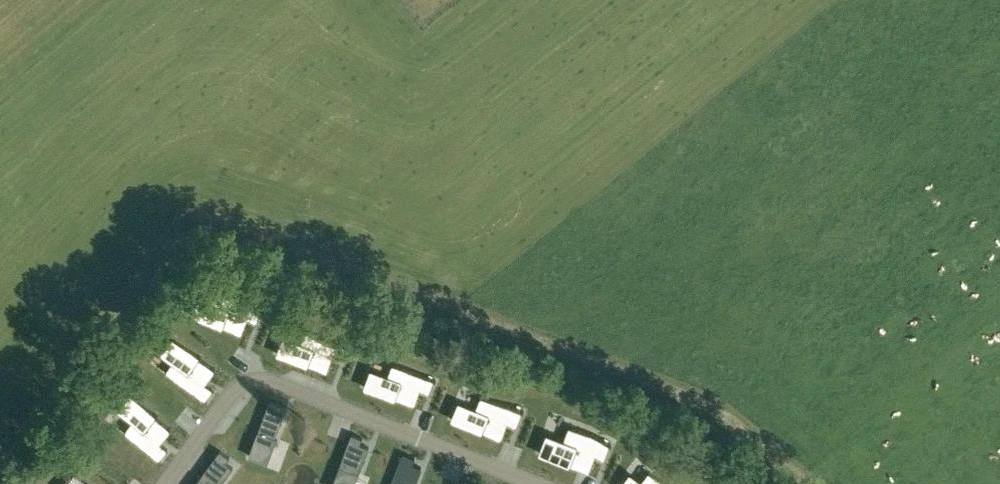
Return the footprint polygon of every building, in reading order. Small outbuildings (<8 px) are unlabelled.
[(200,297),(193,314),(242,333),(248,317),(257,321),(263,308),(219,290),(214,303),(200,297)] [(284,336),(278,353),(327,372),(333,356),(342,359),(347,346),(312,332),(307,345),(284,336)] [(173,338),(163,353),(175,362),(167,373),(205,400),(214,389),(206,383),(216,369),(173,338)] [(371,370),(365,386),(415,405),(421,389),(430,392),(435,379),(399,365),(394,378),(371,370)] [(131,396),(119,410),(138,425),(129,436),(159,460),(168,449),(161,443),(171,430),(131,396)] [(459,402),(452,418),(501,439),(508,423),(517,427),(522,413),(487,399),(481,411),(459,402)] [(271,401),(249,455),(268,462),(277,439),(276,438),(288,407),(271,401)] [(95,438),(132,462),(139,451),(102,427),(95,438)] [(313,437),(319,448),(332,442),(326,431),(313,437)] [(333,483),(352,483),(357,472),(359,473),(369,447),(360,443),(363,437),(352,433),(333,483)] [(547,436),(540,452),(589,473),(596,457),(604,460),(610,447),(574,433),(569,445),(547,436)] [(194,483),(221,483),(233,467),(226,461),(230,456),(220,449),(194,483)] [(392,483),(415,483),(422,467),(413,463),(415,458),(404,453),(392,483)] [(623,483),(668,483),(651,472),(643,482),(630,473),(623,483)] [(66,483),(89,483),(73,473),(66,483)]
